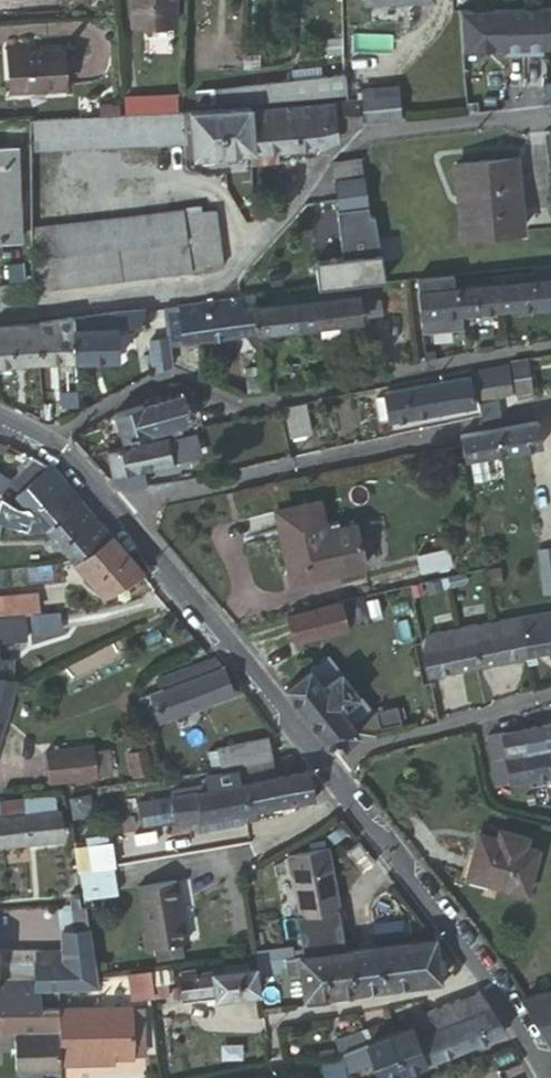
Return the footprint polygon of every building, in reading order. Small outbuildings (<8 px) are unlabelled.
[(173,22),(174,0),(132,0),(132,20),(173,22)] [(462,7),(463,49),(505,47),(505,53),(544,51),(543,44),(550,44),(550,2),(484,7),(462,7)] [(209,34),(211,72),(232,71),(230,32),(209,34)] [(189,34),(191,73),(211,72),(209,34),(189,34)] [(330,52),(342,51),(342,34),(328,36),(330,52)] [(9,43),(12,87),(67,84),(65,48),(32,50),(32,42),(9,43)] [(244,51),(244,65),(258,63),(257,50),(244,51)] [(329,94),(346,93),(343,72),(327,74),(329,94)] [(295,78),(297,99),(329,94),(327,74),(295,78)] [(276,80),(278,101),(297,99),(295,78),(276,80)] [(237,85),(239,104),(278,101),(276,80),(248,83),(237,85)] [(204,108),(221,108),(239,108),(239,104),(237,85),(202,89),(202,90),(204,108)] [(187,108),(191,108),(204,108),(202,90),(184,91),(187,108)] [(147,110),(179,108),(177,92),(147,95),(147,110)] [(366,119),(400,117),(399,92),(364,94),(366,119)] [(126,111),(147,110),(147,95),(125,96),(126,111)] [(337,136),(362,124),(357,98),(332,102),(337,136)] [(320,144),(337,136),(332,102),(330,102),(251,111),(253,150),(278,148),(301,147),(320,144)] [(221,108),(225,153),(251,151),(253,150),(251,111),(250,107),(239,108),(221,108)] [(28,116),(29,152),(182,140),(180,108),(179,108),(147,110),(126,111),(119,111),(28,116)] [(184,156),(195,155),(191,108),(187,108),(180,108),(182,140),(184,156)] [(191,108),(195,155),(225,153),(221,108),(204,108),(191,108)] [(20,237),(14,144),(0,145),(0,238),(20,237)] [(302,159),(301,147),(278,148),(279,161),(302,159)] [(279,161),(278,148),(253,150),(251,151),(253,164),(279,161)] [(515,157),(463,162),(464,170),(459,170),(466,237),(524,229),(515,157)] [(335,180),(362,175),(360,160),(333,165),(335,180)] [(369,203),(365,175),(362,175),(335,180),(338,196),(339,208),(369,203)] [(32,226),(32,258),(178,242),(174,210),(32,226)] [(192,214),(197,269),(214,267),(209,213),(192,214)] [(34,288),(197,269),(192,214),(179,215),(178,215),(181,242),(178,242),(32,258),(34,288)] [(550,303),(550,262),(534,264),(536,278),(538,304),(550,303)] [(458,279),(457,271),(419,275),(420,290),(425,290),(425,282),(442,280),(458,279)] [(502,281),(516,280),(516,272),(501,274),(502,281)] [(464,285),(479,284),(479,276),(464,278),(464,285)] [(1,282),(2,302),(34,298),(31,278),(1,282)] [(502,281),(497,282),(499,308),(511,307),(538,304),(536,278),(516,280),(502,281)] [(458,286),(458,279),(442,280),(444,288),(458,286)] [(425,282),(425,290),(444,288),(442,280),(425,282)] [(499,308),(497,282),(479,284),(464,285),(458,286),(461,311),(468,311),(499,308)] [(425,290),(420,290),(423,315),(425,331),(470,326),(468,311),(461,311),(458,286),(444,288),(425,290)] [(333,290),(335,298),(337,319),(355,317),(352,288),(333,290)] [(314,292),(314,301),(335,298),(333,290),(314,292)] [(314,292),(298,294),(299,303),(314,301),(314,292)] [(299,303),(298,294),(282,297),(283,305),(299,303)] [(245,310),(242,296),(180,304),(167,305),(170,336),(171,342),(185,341),(182,318),(245,310)] [(262,300),(262,308),(283,305),(282,297),(262,300)] [(299,303),(302,326),(338,322),(337,319),(335,298),(314,301),(299,303)] [(261,332),(302,326),(299,303),(283,305),(262,308),(257,308),(261,332)] [(144,324),(143,308),(122,311),(122,318),(116,318),(117,327),(144,324)] [(251,309),(245,310),(182,318),(185,341),(261,332),(257,308),(251,309)] [(74,360),(78,360),(118,358),(117,327),(116,318),(116,311),(72,317),(74,360)] [(39,322),(40,361),(74,360),(72,317),(39,322)] [(17,362),(40,361),(39,322),(26,324),(19,323),(12,324),(17,362)] [(17,362),(12,324),(11,324),(0,325),(0,363),(17,362)] [(155,368),(173,364),(171,342),(170,336),(152,338),(155,368)] [(536,392),(530,360),(512,363),(518,393),(522,396),(536,392)] [(497,396),(514,393),(509,365),(475,371),(479,399),(497,396)] [(251,392),(264,389),(260,371),(248,373),(251,392)] [(473,377),(439,383),(444,411),(477,405),(473,377)] [(444,411),(439,383),(388,393),(393,420),(444,411)] [(183,392),(157,399),(166,427),(185,422),(192,420),(190,414),(188,405),(183,392)] [(501,417),(497,396),(479,399),(483,420),(501,417)] [(157,399),(143,404),(152,431),(166,427),(157,399)] [(143,404),(117,412),(125,439),(152,431),(143,404)] [(296,437),(314,434),(308,406),(291,410),(296,437)] [(185,422),(166,427),(168,436),(185,430),(185,422)] [(539,422),(501,428),(506,453),(543,446),(539,422)] [(152,431),(125,439),(127,446),(169,437),(168,436),(166,427),(152,431)] [(461,435),(463,444),(466,460),(506,453),(501,428),(461,435)] [(187,460),(183,435),(169,437),(173,463),(187,460)] [(127,446),(110,448),(115,473),(146,468),(173,463),(169,437),(127,446)] [(33,456),(9,477),(0,485),(0,490),(21,504),(23,503),(17,495),(46,466),(44,463),(40,460),(33,456)] [(23,503),(25,505),(32,513),(64,480),(50,463),(46,466),(17,495),(23,503)] [(115,473),(116,483),(134,484),(149,481),(146,468),(115,473)] [(9,477),(2,474),(0,472),(0,485),(9,477)] [(82,498),(64,480),(32,513),(41,523),(46,529),(82,498)] [(97,515),(82,498),(46,529),(56,540),(61,546),(97,515)] [(320,499),(275,509),(292,583),(366,565),(356,524),(326,530),(320,499)] [(72,558),(76,563),(113,534),(97,515),(61,546),(72,558)] [(76,563),(88,577),(128,552),(113,534),(76,563)] [(421,571),(451,564),(447,545),(416,553),(421,571)] [(550,579),(550,546),(541,547),(546,580),(550,579)] [(104,595),(144,572),(128,552),(88,577),(104,595)] [(467,584),(465,573),(454,575),(451,576),(453,586),(467,584)] [(40,612),(39,596),(0,599),(0,615),(40,612)] [(342,603),(291,616),(298,640),(348,627),(342,603)] [(17,620),(17,617),(0,618),(0,641),(16,640),(17,620)] [(522,617),(496,623),(494,624),(496,636),(524,631),(522,617)] [(529,655),(550,651),(550,625),(546,626),(544,617),(528,621),(529,630),(524,631),(529,655)] [(481,664),(529,655),(524,631),(496,636),(494,624),(474,628),(481,664)] [(474,628),(425,637),(425,642),(432,674),(481,664),(474,628)] [(432,674),(425,642),(421,643),(427,675),(432,674)] [(216,658),(157,680),(161,690),(177,684),(222,668),(216,658)] [(224,668),(222,668),(177,684),(186,710),(233,693),(224,668)] [(287,687),(331,744),(344,744),(359,733),(341,709),(323,686),(311,670),(287,687)] [(323,686),(341,709),(359,695),(342,672),(323,686)] [(15,687),(17,679),(0,676),(0,680),(3,683),(15,687)] [(15,687),(3,683),(0,680),(0,730),(3,731),(15,687)] [(177,684),(161,690),(151,694),(156,711),(159,720),(186,710),(177,684)] [(151,694),(140,698),(145,714),(156,711),(151,694)] [(550,774),(550,725),(542,727),(550,774)] [(542,727),(523,730),(527,752),(532,778),(550,774),(542,727)] [(523,730),(503,734),(507,756),(527,752),(523,730)] [(503,734),(489,737),(493,758),(507,756),(503,734)] [(219,746),(222,767),(238,765),(272,759),(269,739),(219,746)] [(98,773),(98,770),(95,752),(95,747),(58,752),(62,779),(98,773)] [(132,772),(149,769),(145,750),(127,753),(132,772)] [(95,752),(98,770),(107,769),(104,751),(95,752)] [(527,752),(507,756),(511,782),(532,778),(527,752)] [(507,756),(493,758),(497,784),(511,782),(507,756)] [(276,777),(272,759),(238,765),(239,769),(241,782),(276,777)] [(206,790),(241,782),(239,769),(203,776),(206,790)] [(311,773),(309,770),(276,777),(241,782),(246,810),(315,798),(311,773)] [(550,784),(550,775),(550,774),(532,778),(533,787),(550,784)] [(246,810),(241,782),(206,790),(198,791),(202,818),(246,810)] [(202,818),(198,791),(172,795),(178,823),(202,818)] [(27,814),(47,811),(46,800),(26,802),(27,814)] [(0,804),(0,805),(2,818),(27,814),(26,802),(0,804)] [(2,818),(5,845),(57,839),(54,810),(47,811),(27,814),(2,818)] [(505,841),(534,847),(536,836),(506,831),(505,841)] [(547,850),(534,847),(505,841),(485,837),(476,883),(537,897),(547,850)] [(116,863),(120,862),(116,839),(83,843),(87,868),(116,863)] [(302,915),(341,907),(333,865),(329,845),(291,853),(302,915)] [(116,863),(87,868),(91,891),(119,887),(116,863)] [(161,944),(187,939),(193,938),(182,875),(144,882),(155,945),(161,944)] [(87,905),(84,893),(75,894),(77,907),(87,905)] [(93,934),(87,905),(77,907),(80,934),(93,934)] [(327,952),(347,948),(344,931),(303,936),(306,954),(315,953),(327,952)] [(40,949),(3,947),(0,993),(45,989),(63,989),(103,985),(93,934),(80,934),(66,935),(66,948),(66,963),(41,963),(40,949)] [(438,952),(436,938),(412,941),(414,956),(438,952)] [(190,952),(187,939),(161,944),(164,957),(190,952)] [(414,956),(412,941),(377,945),(381,985),(416,981),(414,956)] [(377,945),(348,948),(352,989),(381,985),(377,945)] [(40,948),(40,949),(41,963),(66,963),(66,948),(40,948)] [(348,948),(347,948),(327,952),(331,992),(352,989),(348,948)] [(331,992),(327,952),(315,953),(306,954),(301,955),(302,965),(305,995),(331,992)] [(441,978),(438,952),(414,956),(416,981),(441,978)] [(302,965),(301,955),(287,956),(289,967),(302,965)] [(275,958),(263,959),(264,967),(276,967),(275,958)] [(261,989),(256,966),(213,971),(215,990),(216,995),(261,989)] [(215,990),(213,971),(202,973),(204,991),(215,990)] [(134,992),(153,989),(150,973),(131,975),(134,992)] [(204,991),(202,973),(180,976),(183,995),(192,994),(193,998),(205,996),(204,991)] [(0,993),(0,1034),(4,1034),(6,1017),(7,1015),(10,1014),(28,1012),(45,1011),(46,1011),(45,989),(0,993)] [(526,997),(532,1005),(550,1037),(550,991),(526,997)] [(458,1021),(491,1006),(481,992),(429,1010),(433,1019),(436,1030),(458,1021)] [(64,1026),(66,1061),(88,1059),(88,1055),(141,1051),(140,1029),(139,1004),(139,1002),(63,1005),(64,1026)] [(151,1004),(139,1004),(140,1029),(151,1028),(151,1004)] [(468,1044),(507,1030),(491,1006),(458,1021),(468,1044)] [(45,1011),(28,1012),(29,1028),(46,1027),(45,1011)] [(415,1027),(419,1038),(436,1030),(433,1019),(415,1027)] [(394,1020),(364,1030),(367,1039),(390,1031),(398,1028),(394,1020)] [(428,1060),(468,1044),(458,1021),(436,1030),(419,1038),(428,1060)] [(404,1069),(428,1060),(419,1038),(415,1027),(414,1023),(398,1028),(390,1031),(404,1069)] [(20,1070),(67,1068),(66,1061),(64,1026),(46,1027),(29,1028),(19,1029),(20,1070)] [(361,1029),(341,1035),(344,1046),(364,1040),(361,1029)] [(367,1039),(364,1040),(344,1046),(341,1046),(347,1065),(373,1056),(381,1077),(404,1069),(390,1031),(367,1039)] [(345,1074),(339,1052),(319,1058),(325,1077),(334,1077),(345,1074)]
